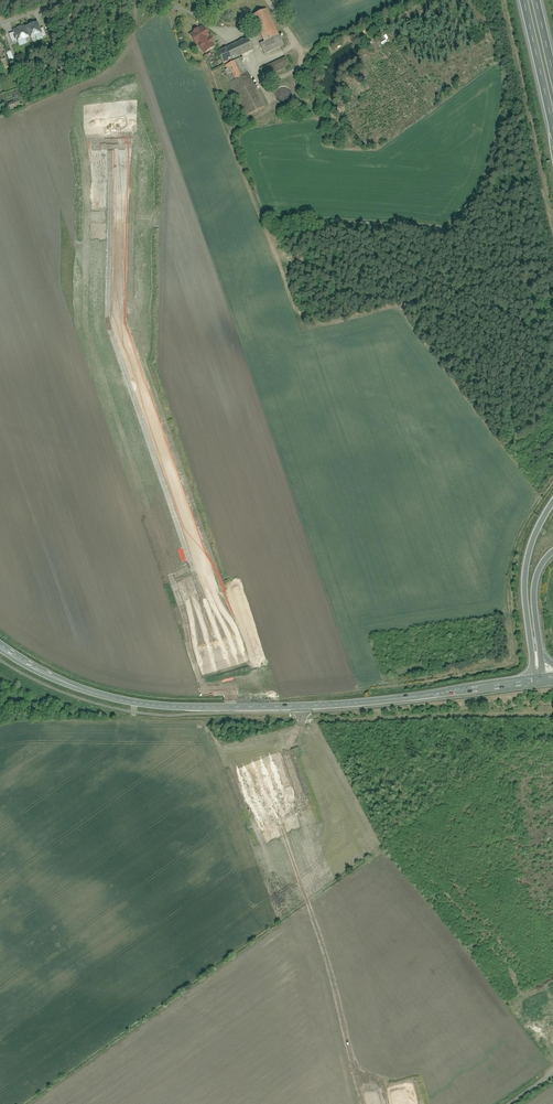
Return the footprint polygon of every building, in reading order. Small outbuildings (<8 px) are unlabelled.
[(253,16),(265,42),(279,36),(267,10),(253,16)] [(38,21),(26,26),(30,36),(30,38),(42,33),(38,21)] [(13,29),(17,41),(30,36),(26,26),(25,25),(13,29)] [(192,33),(204,54),(216,47),(204,26),(192,33)] [(261,45),(266,55),(285,46),(280,36),(261,45)] [(218,52),(223,64),(254,50),(248,38),(218,52)] [(249,115),(266,107),(242,58),(225,67),(249,115)] [(261,71),(265,79),(290,67),(286,59),(261,71)]
